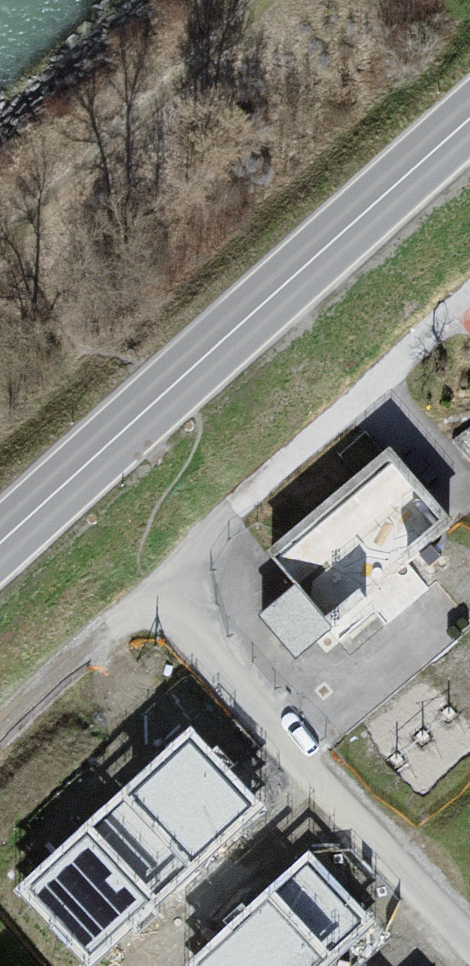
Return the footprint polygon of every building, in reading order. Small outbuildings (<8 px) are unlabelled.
[(391,450),(273,551),(300,583),(265,612),(297,648),(450,517),(391,450)] [(260,802),(192,730),(20,890),(88,963),(260,802)] [(309,851),(187,965),(327,965),(375,921),(309,851)]
